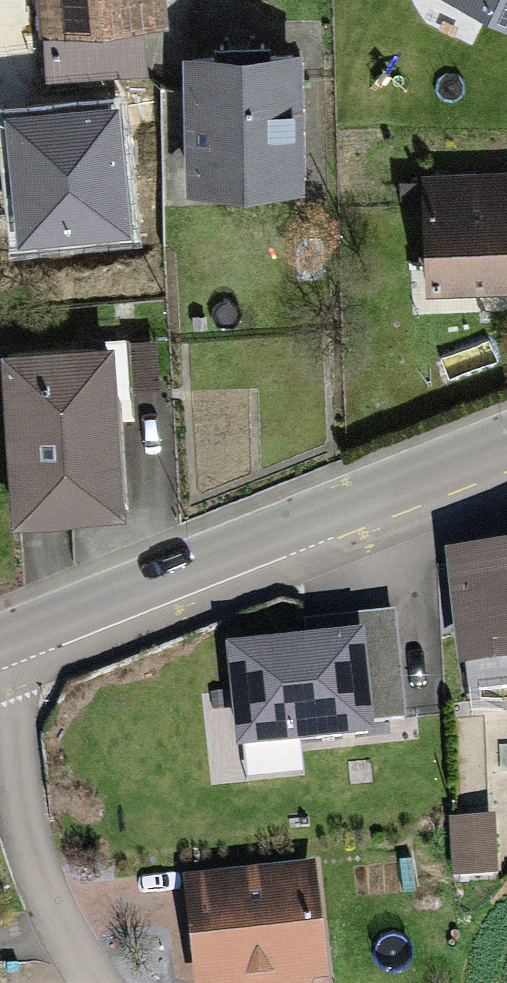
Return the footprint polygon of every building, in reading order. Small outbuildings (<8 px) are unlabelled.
[(39,63),(134,56),(131,20),(154,18),(153,0),(34,0),(39,63)] [(506,25),(506,0),(455,0),(506,25)] [(187,59),(186,183),(300,184),(302,60),(187,59)] [(115,113),(8,123),(20,248),(127,237),(115,113)] [(427,178),(431,281),(506,277),(506,174),(427,178)] [(8,348),(12,505),(121,503),(118,346),(8,348)] [(443,550),(454,669),(506,665),(506,545),(443,550)] [(230,643),(240,739),(371,725),(361,629),(230,643)] [(185,878),(190,982),(317,982),(311,872),(185,878)]
